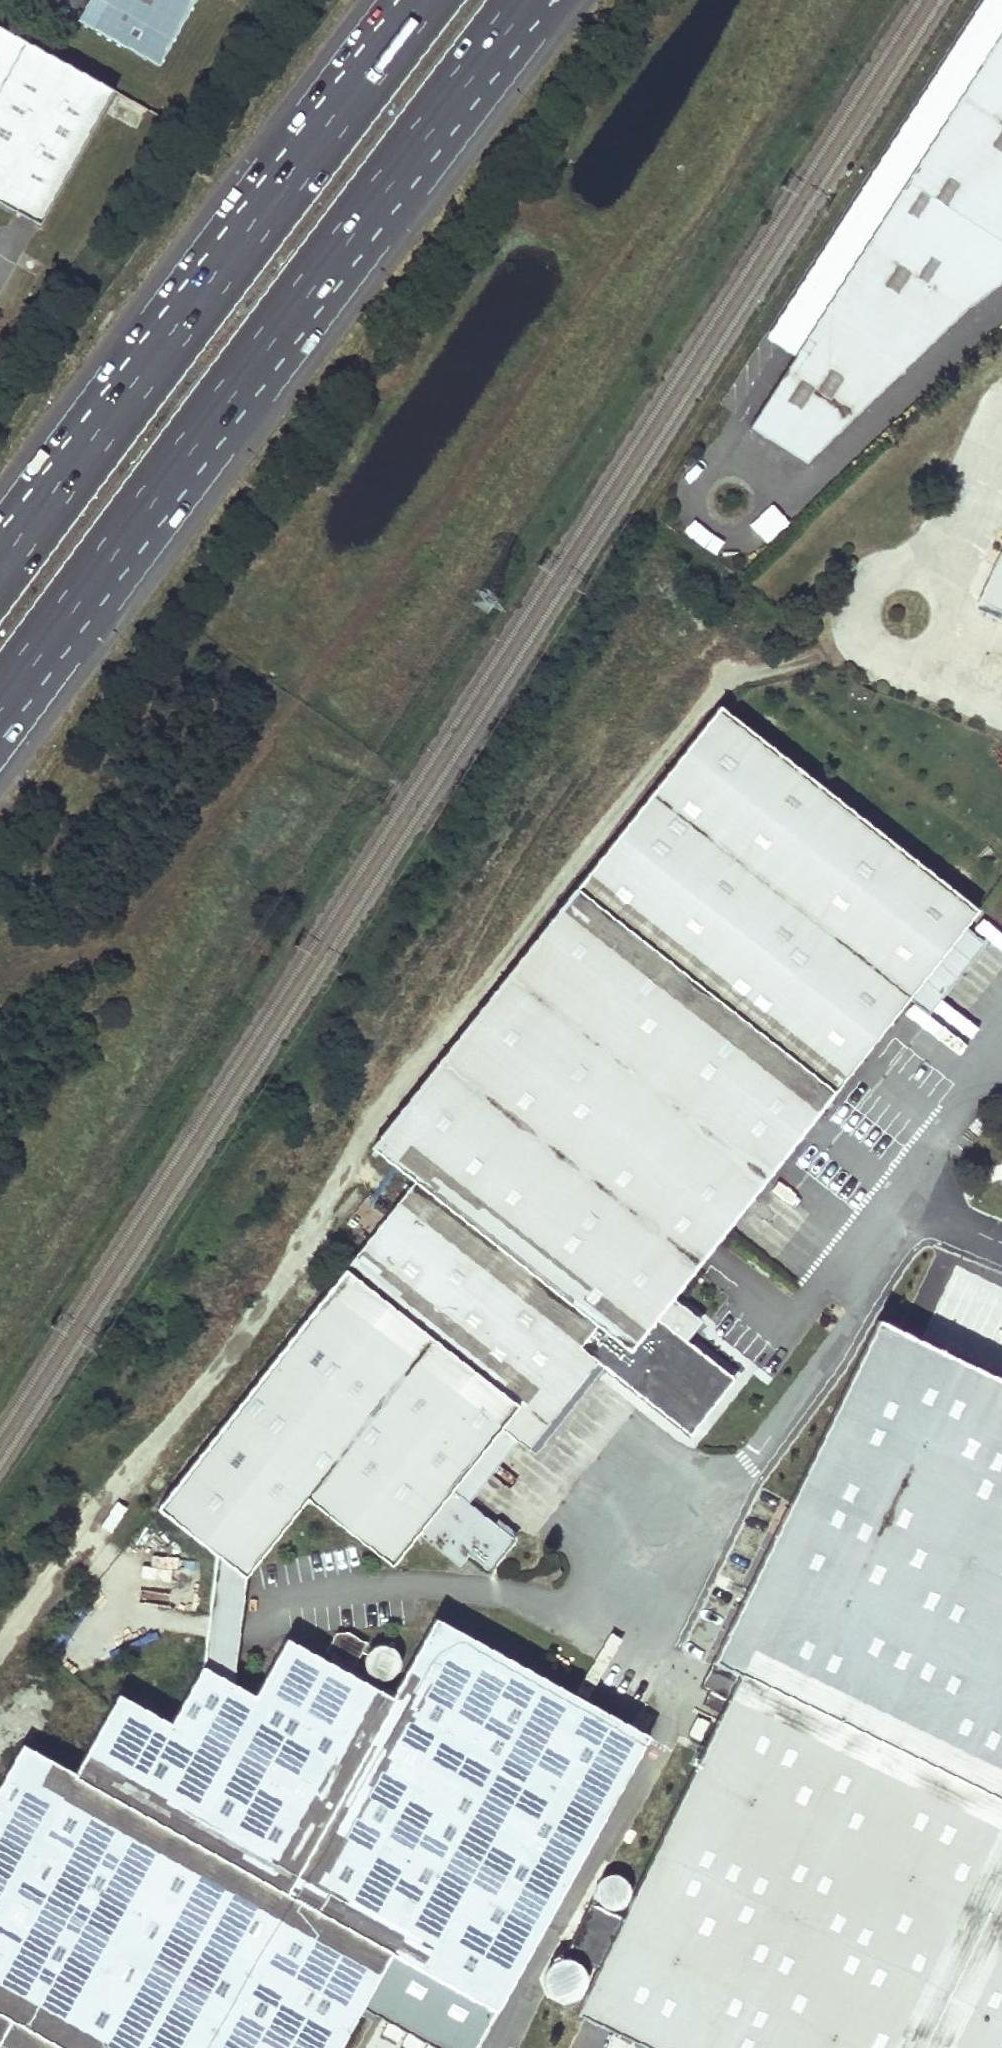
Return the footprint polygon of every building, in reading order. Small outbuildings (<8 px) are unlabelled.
[(80,22),(159,67),(197,0),(92,0),(80,22)] [(744,425),(799,462),(905,361),(883,347),(941,292),(1001,248),(1001,29),(744,425)] [(0,30),(0,206),(41,229),(116,94),(0,30)] [(905,361),(962,307),(1001,278),(1001,248),(941,292),(883,347),(905,361)] [(773,505),(748,523),(761,542),(786,524),(773,505)] [(694,518),(685,531),(715,551),(723,539),(694,518)] [(974,598),(1001,611),(1001,538),(974,598)] [(243,1576),(304,1499),(389,1566),(415,1532),(457,1565),(466,1553),(486,1569),(511,1539),(464,1502),(449,1490),(499,1426),(514,1438),(525,1447),(594,1359),(599,1364),(687,1433),(731,1379),(682,1340),(697,1321),(669,1299),(908,997),(963,927),(976,910),(717,707),(370,1148),(413,1181),(157,1506),(156,1508),(214,1553),(200,1665),(170,1719),(118,1689),(71,1772),(19,1742),(0,1777),(0,2047),(228,2047),(231,2043),(240,2047),(334,2047),(387,1953),(493,2011),(646,1736),(432,1617),(389,1697),(283,1638),(252,1695),(230,1683),(243,1576)] [(963,927),(908,997),(927,1011),(982,942),(963,927)] [(869,1338),(740,1613),(1001,1737),(1001,1401),(869,1338)] [(594,1359),(525,1447),(531,1451),(599,1364),(594,1359)] [(570,1424),(559,1431),(574,1453),(585,1446),(570,1424)] [(449,1490),(464,1502),(514,1438),(499,1426),(449,1490)] [(730,1635),(1001,1763),(1001,1737),(740,1613),(730,1635)] [(334,1647),(357,1655),(364,1637),(340,1629),(334,1647)]
